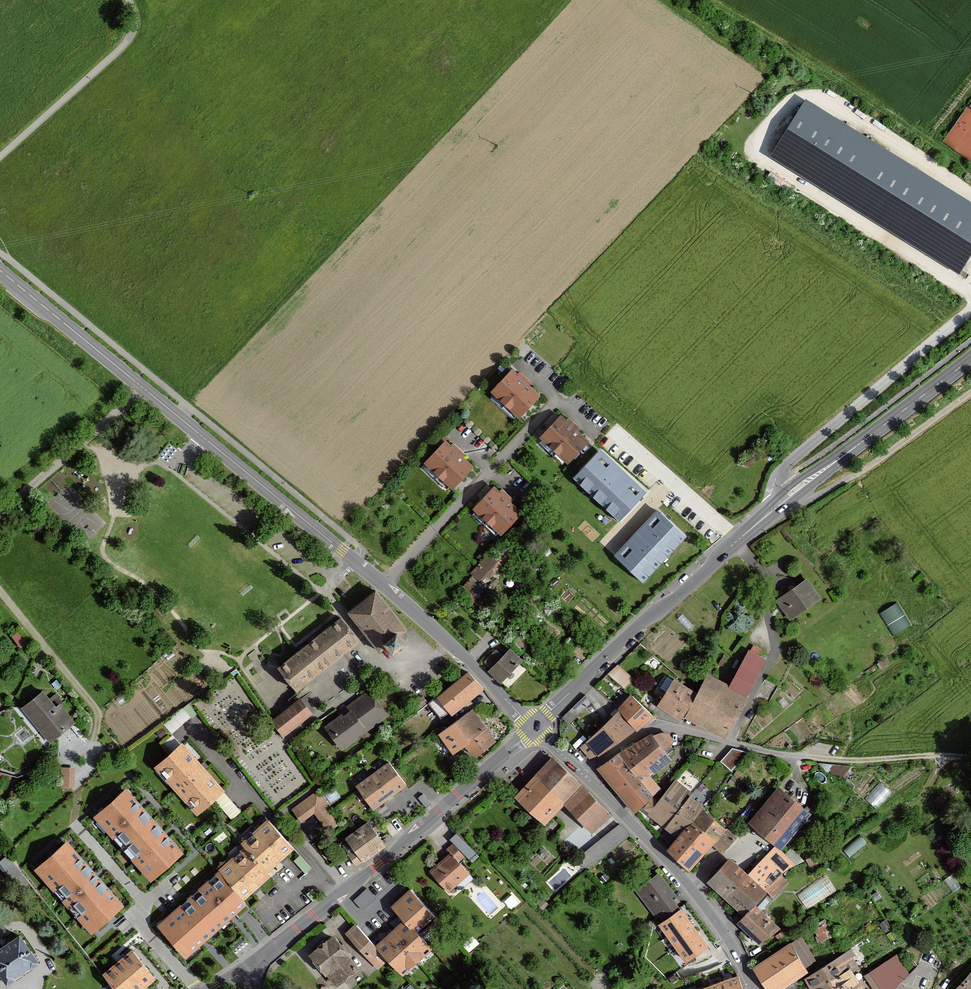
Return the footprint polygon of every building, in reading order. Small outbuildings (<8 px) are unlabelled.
[(958,272),(970,251),(970,204),(806,101),(784,136),(772,155),(799,172),(958,272)] [(518,377),(512,372),(494,392),(520,417),(539,396),(528,386),(530,383),(520,374),(518,377)] [(568,423),(562,418),(543,439),(570,463),(589,442),(577,432),(580,429),(570,421),(568,423)] [(451,448),(446,443),(427,464),(453,488),(472,468),(461,457),(463,455),(453,446),(451,448)] [(647,492),(601,448),(573,476),(619,520),(647,492)] [(500,494),(494,489),(475,510),(502,534),(521,514),(509,503),(512,501),(502,492),(500,494)] [(686,537),(656,509),(614,555),(644,583),(686,537)] [(501,566),(489,556),(472,575),(474,576),(481,583),(482,582),(487,576),(489,579),(501,566)] [(481,583),(474,576),(463,588),(470,595),(475,600),(477,597),(472,592),(481,583)] [(494,577),(492,580),(494,581),(488,588),(491,590),(499,582),(494,577)] [(791,619),(820,598),(806,578),(776,599),(791,619)] [(472,592),(477,597),(479,599),(489,589),(488,588),(482,582),(481,583),(472,592)] [(375,592),(349,613),(367,636),(380,652),(388,645),(395,654),(408,644),(401,635),(406,631),(375,592)] [(899,601),(882,611),(895,633),(913,623),(899,601)] [(279,669),(297,692),(306,685),(343,654),(359,642),(341,619),(279,669)] [(729,685),(709,674),(687,715),(724,735),(765,657),(748,648),(729,685)] [(493,667),(491,669),(502,679),(519,661),(508,651),(503,656),(496,650),(486,660),(493,667)] [(633,679),(617,665),(607,674),(624,688),(633,679)] [(444,721),(481,691),(467,674),(463,677),(439,697),(438,695),(429,703),(444,721)] [(673,678),(658,703),(680,716),(696,691),(673,678)] [(343,716),(327,727),(343,749),(357,739),(356,738),(378,722),(388,715),(370,691),(359,699),(340,712),(343,716)] [(43,692),(23,709),(49,742),(57,736),(69,726),(74,722),(59,704),(61,702),(55,695),(49,700),(43,692)] [(617,707),(619,709),(635,728),(650,714),(630,694),(617,707)] [(585,695),(562,717),(567,723),(591,701),(585,695)] [(411,706),(415,711),(428,703),(423,696),(418,700),(419,701),(411,706)] [(273,721),(284,735),(312,714),(301,700),(275,719),(273,721)] [(173,731),(199,712),(191,702),(166,721),(173,731)] [(619,709),(580,747),(589,758),(598,754),(635,728),(619,709)] [(440,734),(454,753),(466,745),(474,756),(495,741),(472,710),(440,734)] [(599,769),(635,812),(660,787),(649,774),(670,757),(651,734),(618,755),(599,769)] [(172,754),(157,767),(199,814),(215,800),(224,792),(222,789),(182,745),(172,754)] [(579,781),(551,756),(528,781),(515,795),(543,821),(552,811),(562,800),(579,781)] [(851,767),(818,763),(839,781),(851,767)] [(403,785),(387,764),(357,786),(373,808),(403,785)] [(74,768),(61,767),(61,787),(74,788),(74,768)] [(723,851),(735,837),(699,807),(701,805),(688,796),(691,792),(676,780),(658,801),(652,797),(644,807),(678,834),(667,847),(688,868),(703,851),(712,842),(723,851)] [(884,781),(869,797),(878,805),(893,789),(884,781)] [(582,785),(581,784),(564,801),(591,829),(608,812),(582,785)] [(779,787),(750,821),(774,842),(780,847),(809,812),(779,787)] [(184,852),(125,788),(93,816),(152,881),(184,852)] [(241,812),(224,792),(215,800),(232,820),(241,812)] [(318,792),(293,810),(302,822),(315,812),(329,831),(340,823),(318,792)] [(431,803),(422,794),(417,798),(425,807),(425,808),(431,803)] [(942,794),(933,800),(939,807),(947,801),(942,794)] [(927,814),(920,819),(926,827),(933,822),(927,814)] [(243,844),(246,848),(267,872),(293,849),(269,822),(243,844)] [(385,846),(370,823),(348,838),(356,849),(349,854),(357,866),(385,846)] [(628,835),(619,824),(578,858),(587,869),(628,835)] [(863,834),(847,848),(854,857),(871,842),(863,834)] [(124,906),(68,840),(34,869),(90,935),(124,906)] [(440,862),(431,870),(449,891),(468,874),(457,861),(463,856),(452,844),(447,849),(450,853),(445,857),(440,862)] [(246,848),(220,871),(244,898),(270,875),(267,872),(246,848)] [(775,848),(749,873),(766,889),(772,897),(788,883),(781,873),(794,865),(775,848)] [(302,855),(297,859),(308,871),(313,867),(302,855)] [(745,914),(754,904),(766,889),(749,873),(730,856),(721,866),(708,880),(745,914)] [(244,898),(220,871),(158,926),(187,958),(249,903),(244,898)] [(674,892),(658,872),(636,889),(656,915),(659,913),(664,920),(679,908),(669,895),(674,892)] [(367,888),(353,900),(362,909),(375,897),(368,889),(367,888)] [(434,918),(410,891),(394,906),(399,912),(407,921),(417,933),(434,918)] [(737,922),(759,942),(778,927),(754,904),(745,914),(737,922)] [(664,920),(658,924),(685,962),(708,946),(681,907),(679,908),(664,920)] [(816,927),(824,940),(837,933),(829,919),(816,927)] [(468,930),(468,920),(457,920),(457,930),(468,930)] [(407,921),(377,947),(386,958),(400,973),(430,947),(417,933),(407,921)] [(355,923),(346,932),(376,966),(386,958),(377,947),(368,938),(356,925),(355,923)] [(331,934),(309,953),(334,984),(356,966),(331,934)] [(754,968),(768,988),(773,988),(816,960),(801,936),(754,968)] [(0,951),(0,970),(9,983),(39,962),(22,937),(0,951)] [(849,973),(858,968),(851,956),(854,954),(852,949),(805,978),(811,988),(860,988),(849,973)] [(132,952),(104,974),(116,988),(144,988),(155,980),(132,952)] [(866,976),(874,988),(893,988),(899,983),(913,970),(905,960),(890,972),(885,964),(866,976)] [(956,988),(970,988),(970,972),(956,988)] [(737,974),(698,988),(742,988),(737,974)]
